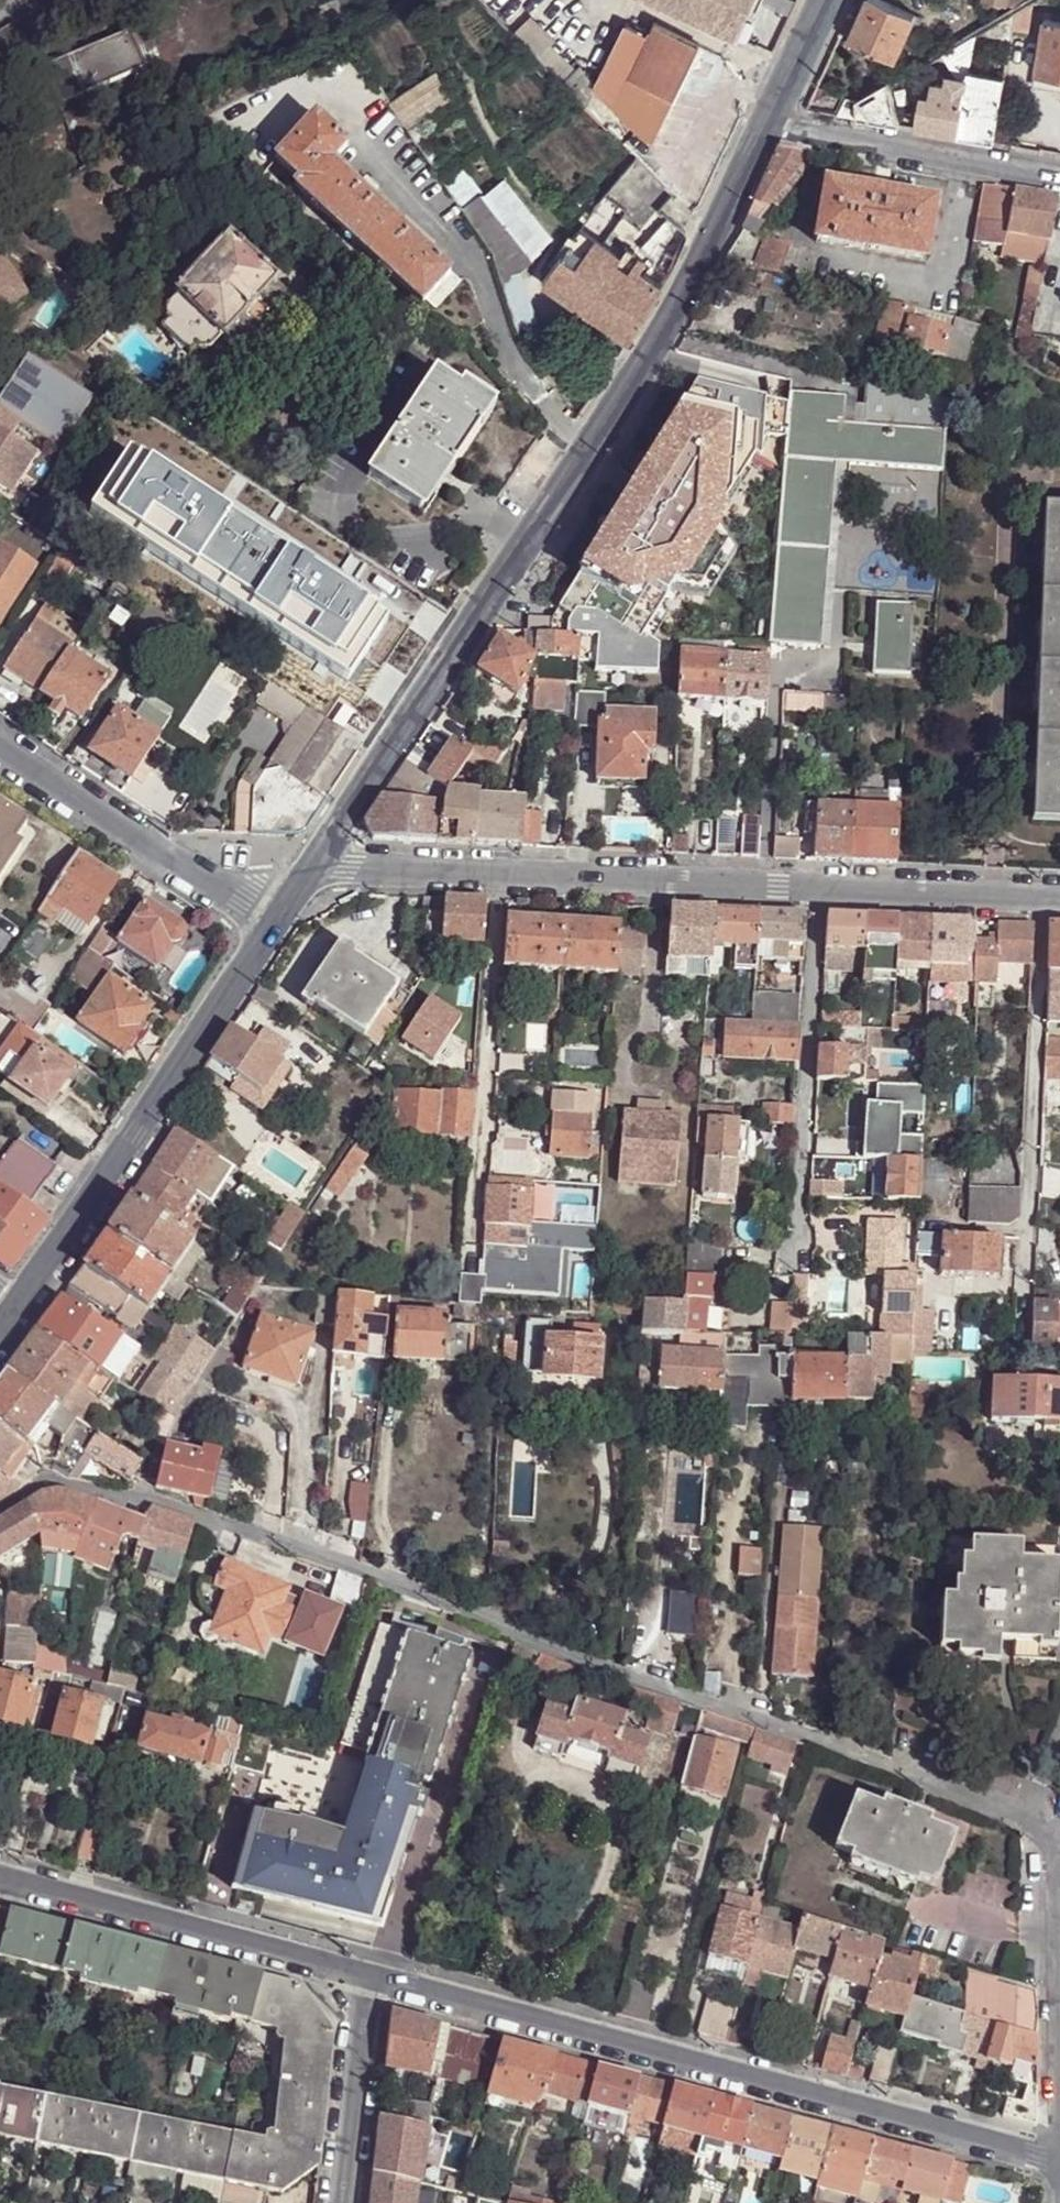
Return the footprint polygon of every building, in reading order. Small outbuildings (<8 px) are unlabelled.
[(733,38),(744,14),(751,0),(650,0),(733,38)] [(744,14),(751,17),(759,0),(751,0),(744,14)] [(881,0),(869,0),(851,39),(896,60),(917,15),(881,0)] [(1030,4),(1014,13),(1013,20),(1029,23),(1030,4)] [(1013,20),(1014,13),(1002,21),(1001,36),(1004,36),(1010,38),(1013,20)] [(1059,76),(1059,21),(1045,19),(1036,72),(1059,76)] [(672,100),(699,44),(652,22),(646,34),(612,107),(641,134),(651,140),(672,100)] [(612,107),(646,34),(624,25),(590,97),(612,107)] [(144,31),(129,37),(144,72),(159,66),(144,31)] [(41,72),(57,108),(144,72),(129,37),(46,71),(42,63),(38,65),(41,72)] [(968,72),(974,37),(946,55),(961,78),(968,72)] [(398,114),(409,131),(417,126),(456,100),(438,71),(407,91),(415,103),(398,114)] [(967,79),(968,72),(961,78),(959,87),(965,88),(967,79)] [(1004,78),(968,72),(967,79),(965,88),(964,91),(1000,96),(1004,78)] [(1036,72),(1034,86),(1059,90),(1059,76),(1036,72)] [(964,91),(965,88),(959,87),(936,83),(932,100),(923,99),(918,120),(917,129),(956,136),(964,91)] [(900,126),(890,87),(866,102),(871,121),(874,122),(900,126)] [(390,103),(398,114),(415,103),(407,91),(390,103)] [(1000,96),(964,91),(956,136),(992,142),(1000,96)] [(585,105),(603,125),(612,107),(590,97),(585,105)] [(864,124),(864,120),(849,117),(849,125),(864,124)] [(332,166),(337,161),(348,149),(315,119),(276,162),(299,184),(294,188),(421,306),(426,301),(450,275),(430,256),(372,202),(362,194),(332,166)] [(409,131),(419,146),(426,141),(427,141),(417,126),(409,131)] [(419,146),(437,172),(443,168),(426,141),(419,146)] [(778,147),(753,205),(766,210),(770,205),(791,178),(810,154),(778,147)] [(676,199),(635,158),(605,193),(598,201),(580,230),(619,259),(638,272),(661,288),(687,239),(684,235),(663,215),(676,199)] [(367,189),(337,161),(332,166),(362,194),(367,189)] [(441,179),(464,213),(484,197),(462,167),(456,172),(454,170),(441,179)] [(802,187),(791,178),(770,205),(780,213),(802,187)] [(367,189),(362,194),(372,202),(376,197),(384,189),(375,180),(367,189)] [(494,257),(504,291),(526,267),(551,240),(506,181),(484,197),(464,213),(494,257)] [(991,187),(981,184),(971,243),(1005,249),(1008,234),(1005,234),(983,231),(985,222),(991,187)] [(826,186),(816,243),(925,262),(935,204),(826,186)] [(1014,191),(991,187),(985,222),(1007,226),(1014,191)] [(1056,198),(1014,191),(1007,226),(1005,234),(1008,234),(1048,242),(1056,204),(1056,198)] [(376,197),(372,202),(430,256),(434,251),(376,197)] [(753,205),(749,219),(758,222),(766,210),(753,205)] [(749,219),(742,232),(748,235),(758,222),(749,219)] [(766,225),(758,222),(748,235),(757,239),(766,225)] [(1005,234),(1007,226),(985,222),(983,231),(1005,234)] [(542,285),(580,312),(610,272),(619,259),(580,230),(542,285)] [(1045,263),(1048,242),(1008,234),(1005,249),(1004,256),(1045,263)] [(752,271),(781,277),(791,244),(766,236),(752,271)] [(278,283),(260,266),(247,253),(230,237),(216,252),(201,268),(176,295),(179,297),(224,338),(225,340),(226,339),(277,284),(278,283)] [(201,268),(216,252),(210,247),(195,262),(201,268)] [(247,253),(260,266),(265,261),(251,249),(247,253)] [(22,287),(0,254),(0,302),(22,287)] [(619,259),(610,272),(629,285),(638,272),(619,259)] [(504,291),(520,339),(547,331),(526,267),(504,291)] [(628,344),(661,288),(638,272),(629,285),(610,272),(580,312),(628,344)] [(1030,342),(1043,273),(1033,272),(1021,340),(1030,342)] [(461,285),(450,275),(426,301),(437,311),(461,285)] [(287,294),(277,284),(226,339),(236,349),(240,349),(252,335),(257,330),(269,316),(274,311),(287,297),(287,294)] [(27,294),(22,287),(0,302),(0,313),(27,294)] [(221,340),(224,338),(179,297),(176,299),(167,308),(165,310),(166,321),(168,324),(162,331),(191,358),(197,351),(199,353),(211,352),(212,350),(221,340)] [(910,322),(913,311),(886,305),(884,309),(881,322),(876,341),(903,349),(910,322)] [(948,330),(950,320),(913,311),(910,322),(948,330)] [(976,366),(985,330),(983,328),(957,322),(950,320),(948,330),(941,357),(976,366)] [(910,322),(903,349),(941,359),(941,357),(948,330),(910,322)] [(0,400),(0,410),(19,423),(57,451),(91,402),(28,358),(0,400)] [(366,474),(417,510),(418,510),(438,480),(447,468),(450,470),(480,426),(477,424),(486,409),(462,393),(434,375),(366,474)] [(554,613),(657,619),(674,586),(690,597),(709,599),(732,558),(721,532),(735,510),(730,507),(763,457),(767,397),(695,378),(608,518),(612,520),(554,613)] [(850,466),(942,473),(944,439),(945,407),(866,382),(863,407),(855,405),(855,399),(790,392),(779,502),(772,574),(769,644),(819,649),(830,524),(835,464),(850,466)] [(447,468),(438,480),(443,483),(455,466),(495,406),(466,387),(462,393),(486,409),(477,424),(480,426),(450,470),(447,468)] [(8,492),(34,454),(8,437),(19,423),(0,410),(0,487),(8,492)] [(265,611),(275,595),(290,573),(302,555),(172,470),(134,529),(190,567),(192,563),(263,610),(265,611)] [(418,510),(417,510),(416,511),(421,515),(443,483),(438,480),(418,510)] [(873,530),(910,531),(911,493),(874,492),(873,530)] [(1045,667),(1050,516),(1059,517),(1059,509),(1044,508),(1039,667),(1045,667)] [(1059,668),(1059,517),(1050,516),(1045,667),(1059,668)] [(32,542),(38,533),(30,527),(24,537),(32,542)] [(7,600),(12,603),(35,565),(0,543),(0,611),(7,600)] [(79,572),(85,563),(64,550),(54,565),(68,574),(73,568),(79,572)] [(127,581),(142,559),(134,554),(119,576),(127,581)] [(86,564),(106,577),(111,570),(91,556),(86,564)] [(290,573),(275,595),(289,604),(303,582),(290,573)] [(459,595),(468,581),(460,576),(450,590),(459,595)] [(289,604),(275,595),(265,611),(263,610),(261,614),(276,624),(289,604)] [(0,611),(0,620),(12,603),(7,600),(0,611)] [(911,677),(914,608),(876,606),(873,675),(911,677)] [(42,607),(34,620),(71,644),(79,632),(42,607)] [(647,638),(657,619),(554,613),(550,619),(526,619),(525,635),(537,635),(578,637),(576,670),(594,671),(595,669),(658,672),(660,645),(647,638)] [(23,683),(39,694),(66,652),(71,644),(34,620),(5,666),(25,679),(23,683)] [(516,698),(523,682),(522,681),(533,660),(532,659),(534,656),(537,635),(525,635),(523,635),(522,648),(516,644),(514,647),(498,636),(475,670),(468,682),(507,709),(515,697),(516,698)] [(532,659),(533,660),(522,681),(523,682),(531,682),(530,684),(528,706),(561,709),(563,687),(573,687),(574,679),(575,679),(576,670),(578,637),(537,635),(534,656),(532,659)] [(680,653),(724,656),(724,651),(724,644),(703,643),(681,642),(680,645),(680,653)] [(768,646),(749,644),(748,652),(768,653),(768,646)] [(66,652),(39,694),(79,719),(106,678),(66,652)] [(678,698),(722,701),(724,656),(680,653),(678,698)] [(724,656),(722,701),(740,702),(765,705),(768,660),(724,656)] [(25,679),(5,666),(2,669),(23,683),(25,679)] [(1045,667),(1039,667),(1034,823),(1059,824),(1059,816),(1040,816),(1045,667)] [(1045,667),(1040,816),(1059,816),(1059,668),(1045,667)] [(325,722),(269,684),(256,703),(284,722),(286,737),(268,763),(289,777),(325,722)] [(782,711),(858,715),(859,697),(803,693),(792,693),(783,692),(782,711)] [(603,711),(604,696),(574,695),(572,729),(596,730),(594,781),(642,783),(642,763),(642,752),(651,753),(653,713),(627,712),(626,723),(603,722),(603,711)] [(130,778),(157,737),(117,710),(94,746),(101,750),(115,759),(111,764),(130,778)] [(627,712),(603,711),(603,722),(626,723),(627,712)] [(354,740),(325,722),(289,777),(324,800),(361,745),(354,740)] [(362,726),(354,740),(361,745),(370,731),(362,726)] [(493,768),(501,754),(483,741),(484,741),(480,738),(470,753),(471,754),(493,768)] [(446,791),(471,754),(470,753),(451,742),(432,770),(427,778),(446,791)] [(101,750),(94,746),(86,756),(94,761),(101,750)] [(415,748),(410,755),(421,762),(425,755),(415,748)] [(417,771),(427,778),(432,770),(421,762),(410,755),(405,763),(417,771)] [(238,781),(252,790),(268,763),(256,756),(238,781)] [(305,829),(324,800),(289,777),(268,763),(252,790),(250,833),(295,835),(305,829)] [(405,763),(382,797),(399,799),(417,771),(405,763)] [(399,799),(440,804),(446,791),(427,778),(417,771),(399,799)] [(440,804),(440,810),(461,811),(463,790),(446,791),(440,804)] [(862,791),(861,807),(891,809),(892,797),(892,793),(862,791)] [(373,840),(438,843),(440,810),(440,804),(399,799),(382,797),(364,824),(373,840)] [(474,844),(519,847),(521,812),(521,802),(478,800),(477,806),(477,812),(474,844)] [(804,835),(815,835),(816,805),(806,805),(804,835)] [(813,861),(851,863),(853,807),(816,805),(815,835),(813,861)] [(20,847),(13,842),(26,824),(0,807),(0,877),(20,847)] [(851,863),(894,864),(897,809),(891,809),(861,807),(853,807),(851,863)] [(438,843),(474,844),(477,812),(469,812),(461,811),(440,810),(438,843)] [(519,847),(537,848),(539,812),(521,812),(519,847)] [(740,857),(756,858),(759,828),(742,827),(740,857)] [(670,854),(687,855),(688,838),(671,837),(670,854)] [(773,859),(798,860),(799,840),(775,839),(773,859)] [(78,852),(47,898),(59,906),(87,925),(119,878),(78,852)] [(47,898),(37,912),(49,920),(59,906),(47,898)] [(486,901),(444,900),(443,915),(441,943),(440,944),(482,946),(486,901)] [(183,929),(178,924),(144,902),(117,942),(155,969),(167,953),(166,952),(171,944),(175,945),(181,941),(184,936),(183,929)] [(714,911),(671,909),(666,976),(686,977),(686,959),(710,961),(711,951),(711,944),(714,911)] [(759,913),(714,911),(711,944),(735,945),(756,947),(756,943),(759,913)] [(789,914),(759,913),(756,943),(803,945),(805,915),(789,914)] [(423,943),(441,943),(443,915),(426,914),(423,943)] [(827,916),(823,973),(862,976),(866,918),(827,916)] [(506,918),(503,968),(559,972),(562,922),(506,918)] [(898,919),(866,918),(862,976),(861,987),(869,987),(870,975),(894,975),(895,970),(895,965),(898,919)] [(931,920),(898,919),(895,965),(929,966),(931,920)] [(968,922),(931,920),(929,966),(967,968),(967,952),(968,922)] [(618,926),(562,922),(559,972),(614,975),(618,929),(618,928),(618,926)] [(1015,924),(998,924),(997,941),(996,963),(998,963),(1032,964),(1034,926),(1015,924)] [(1048,973),(1059,974),(1059,926),(1050,926),(1048,973)] [(642,930),(618,928),(618,929),(614,975),(638,977),(642,930)] [(99,930),(87,948),(99,956),(111,939),(99,930)] [(347,951),(354,956),(357,951),(347,944),(340,940),(303,995),(299,1001),(311,1009),(314,1005),(308,1001),(325,974),(330,978),(347,951)] [(997,941),(975,941),(975,952),(974,978),(997,978),(998,963),(996,963),(997,941)] [(802,962),(803,945),(756,943),(756,947),(755,960),(774,961),(789,961),(802,962)] [(734,970),(754,971),(755,960),(756,947),(735,945),(734,970)] [(87,948),(67,977),(94,996),(108,977),(115,967),(99,956),(87,948)] [(398,984),(354,956),(347,951),(330,978),(325,974),(308,1001),(314,1005),(333,1016),(364,1037),(398,984)] [(718,951),(711,951),(710,961),(708,978),(716,979),(718,951)] [(788,974),(789,961),(774,961),(774,973),(788,974)] [(20,1023),(30,1030),(46,1007),(48,1004),(0,972),(0,1009),(20,1023)] [(1045,1022),(1059,1023),(1059,974),(1048,973),(1046,992),(1045,1022)] [(558,986),(559,976),(547,975),(546,985),(548,986),(558,986)] [(124,1055),(140,1031),(137,1030),(142,1023),(152,1007),(108,977),(94,996),(77,1022),(124,1055)] [(411,994),(398,984),(364,1037),(377,1046),(392,1023),(396,1017),(411,994)] [(556,1012),(558,986),(548,986),(546,1012),(556,1012)] [(399,1033),(434,1056),(462,1010),(427,988),(399,1033)] [(927,1003),(927,990),(916,989),(915,1005),(919,1006),(920,1009),(927,1010),(927,1003)] [(798,1027),(800,999),(753,996),(751,1024),(798,1027)] [(926,1023),(926,1033),(925,1037),(942,1037),(946,1005),(927,1003),(927,1010),(926,1023)] [(326,1026),(333,1016),(314,1005),(311,1009),(308,1013),(326,1026)] [(558,1012),(556,1012),(546,1012),(545,1020),(546,1021),(557,1022),(558,1012)] [(821,1013),(821,1028),(837,1029),(859,1030),(859,1015),(821,1013)] [(859,1015),(859,1030),(867,1030),(880,1031),(892,1032),(893,1021),(893,1016),(859,1015)] [(608,1039),(610,1019),(600,1018),(600,1033),(603,1039),(608,1039)] [(893,1021),(892,1032),(893,1032),(911,1032),(923,1032),(926,1033),(926,1023),(893,1021)] [(796,1060),(798,1027),(751,1024),(724,1022),(723,1055),(749,1057),(796,1060)] [(1044,1040),(1059,1040),(1059,1023),(1045,1022),(1044,1040)] [(20,1023),(0,1050),(0,1074),(11,1082),(46,1106),(77,1063),(54,1046),(41,1038),(30,1030),(20,1023)] [(137,1030),(140,1031),(143,1033),(147,1026),(146,1025),(142,1023),(137,1030)] [(232,1026),(210,1059),(225,1069),(239,1077),(261,1091),(283,1059),(254,1040),(232,1026)] [(264,1026),(254,1040),(283,1059),(291,1044),(264,1026)] [(819,1047),(817,1082),(844,1082),(865,1083),(876,1083),(879,1083),(879,1072),(865,1072),(866,1048),(879,1049),(880,1031),(867,1030),(859,1030),(837,1029),(836,1048),(819,1047)] [(923,1032),(911,1032),(912,1042),(925,1042),(925,1037),(926,1033),(923,1032)] [(1043,1078),(1059,1080),(1059,1040),(1044,1040),(1043,1078)] [(713,1042),(704,1041),(702,1055),(712,1055),(713,1042)] [(795,1072),(796,1060),(749,1057),(748,1062),(748,1068),(795,1072)] [(210,1059),(205,1065),(233,1085),(239,1077),(225,1069),(210,1059)] [(1041,1118),(1055,1118),(1059,1119),(1059,1080),(1043,1078),(1041,1118)] [(371,1092),(381,1097),(389,1087),(379,1081),(371,1091),(371,1092)] [(923,1093),(924,1085),(879,1083),(876,1083),(876,1102),(864,1102),(863,1160),(888,1160),(920,1161),(921,1134),(900,1134),(901,1113),(922,1114),(923,1093)] [(438,1136),(442,1094),(396,1091),(395,1097),(392,1133),(438,1136)] [(360,1110),(369,1116),(381,1097),(371,1092),(360,1110)] [(563,1114),(565,1095),(553,1093),(552,1112),(549,1157),(589,1160),(590,1134),(592,1115),(563,1114)] [(469,1137),(471,1095),(442,1094),(438,1136),(469,1137)] [(593,1097),(565,1095),(563,1114),(592,1115),(593,1097)] [(374,1131),(392,1133),(395,1097),(387,1096),(376,1111),(374,1131)] [(637,1113),(661,1115),(662,1104),(638,1101),(637,1113)] [(791,1126),(792,1106),(764,1104),(763,1124),(791,1126)] [(733,1108),(698,1105),(697,1118),(707,1119),(732,1121),(733,1108)] [(680,1116),(661,1115),(637,1113),(622,1112),(617,1171),(639,1173),(638,1183),(674,1186),(680,1116)] [(176,1129),(190,1139),(197,1129),(184,1120),(173,1113),(166,1124),(175,1130),(176,1129)] [(1041,1118),(1039,1153),(1054,1154),(1055,1118),(1041,1118)] [(734,1162),(738,1122),(732,1121),(707,1119),(704,1160),(734,1162)] [(747,1163),(751,1123),(738,1122),(734,1162),(747,1163)] [(195,1191),(217,1157),(190,1139),(176,1129),(175,1130),(152,1163),(195,1191)] [(598,1135),(590,1134),(589,1160),(597,1161),(598,1135)] [(28,1206),(55,1168),(16,1141),(0,1164),(0,1186),(28,1206)] [(359,1155),(351,1150),(335,1174),(343,1179),(359,1155)] [(731,1201),(734,1162),(704,1160),(702,1198),(731,1201)] [(888,1174),(887,1201),(919,1202),(920,1161),(888,1160),(888,1174)] [(920,1161),(919,1202),(945,1203),(947,1163),(920,1161)] [(180,1209),(195,1191),(152,1163),(129,1199),(170,1224),(180,1209)] [(812,1164),(810,1198),(841,1199),(841,1184),(835,1183),(836,1165),(812,1164)] [(639,1173),(617,1171),(616,1182),(638,1183),(639,1173)] [(872,1190),(872,1200),(887,1201),(888,1174),(873,1174),(872,1190)] [(9,1273),(48,1220),(28,1206),(0,1186),(0,1266),(9,1273)] [(487,1187),(485,1226),(529,1229),(532,1191),(487,1187)] [(855,1189),(855,1199),(872,1200),(872,1190),(855,1189)] [(996,1191),(969,1190),(968,1224),(995,1226),(996,1191)] [(996,1191),(995,1226),(1019,1227),(1021,1192),(996,1191)] [(178,1262),(193,1240),(182,1232),(170,1224),(129,1199),(108,1231),(171,1273),(178,1262)] [(277,1224),(292,1234),(303,1215),(289,1206),(277,1224)] [(170,1224),(182,1232),(191,1216),(180,1209),(170,1224)] [(700,1213),(689,1212),(687,1241),(699,1242),(700,1213)] [(883,1277),(880,1337),(913,1338),(914,1311),(914,1289),(914,1280),(915,1267),(900,1267),(902,1224),(868,1222),(866,1277),(883,1277)] [(268,1240),(281,1249),(292,1234),(277,1224),(267,1239),(268,1240)] [(485,1226),(483,1245),(528,1248),(529,1229),(485,1226)] [(161,1287),(171,1273),(108,1231),(84,1265),(130,1295),(149,1306),(161,1287)] [(945,1236),(917,1235),(916,1255),(944,1256),(945,1236)] [(999,1279),(1001,1239),(945,1236),(944,1256),(942,1276),(999,1279)] [(194,1273),(209,1250),(193,1240),(178,1262),(194,1273)] [(260,1256),(271,1262),(281,1249),(268,1240),(263,1249),(263,1250),(260,1256)] [(699,1242),(687,1241),(684,1275),(720,1276),(721,1243),(699,1242)] [(118,1317),(130,1295),(84,1265),(69,1286),(118,1317)] [(179,1299),(188,1284),(171,1273),(161,1287),(179,1299)] [(247,1299),(257,1285),(258,1283),(245,1275),(235,1291),(247,1299)] [(805,1276),(794,1276),(792,1306),(790,1336),(796,1336),(803,1336),(807,1276),(805,1276)] [(687,1301),(682,1301),(682,1302),(682,1304),(683,1304),(680,1334),(697,1334),(705,1334),(707,1302),(716,1302),(717,1279),(688,1280),(687,1301)] [(923,1280),(914,1280),(914,1289),(923,1289),(923,1280)] [(121,1336),(124,1337),(131,1325),(118,1317),(69,1286),(60,1297),(121,1336)] [(236,1315),(247,1299),(235,1291),(232,1289),(229,1292),(221,1288),(217,1293),(208,1290),(205,1294),(236,1315)] [(217,1345),(236,1315),(205,1294),(197,1290),(178,1323),(216,1347),(217,1345)] [(319,1293),(315,1325),(334,1327),(337,1295),(319,1293)] [(371,1317),(373,1297),(339,1294),(332,1353),(366,1357),(367,1337),(385,1339),(386,1321),(386,1320),(371,1317)] [(138,1323),(149,1306),(130,1295),(118,1317),(131,1325),(138,1323)] [(99,1369),(121,1336),(60,1297),(38,1328),(99,1369)] [(398,1312),(398,1299),(388,1299),(386,1320),(386,1321),(395,1322),(395,1312),(398,1312)] [(590,1301),(589,1313),(641,1314),(643,1302),(590,1301)] [(682,1304),(643,1302),(641,1314),(638,1333),(640,1334),(648,1333),(678,1334),(680,1334),(683,1304),(682,1304)] [(1030,1350),(1052,1351),(1053,1339),(1059,1340),(1059,1304),(1033,1302),(1030,1350)] [(505,1310),(457,1305),(450,1304),(449,1313),(457,1314),(456,1318),(504,1324),(504,1311),(505,1310)] [(790,1336),(792,1306),(772,1305),(771,1306),(770,1319),(768,1335),(776,1336),(790,1336)] [(914,1311),(913,1338),(913,1339),(934,1340),(935,1312),(914,1311)] [(444,1363),(447,1327),(448,1316),(398,1312),(395,1312),(395,1322),(392,1359),(444,1363)] [(312,1334),(261,1316),(242,1368),(294,1387),(312,1334)] [(547,1337),(549,1337),(550,1324),(525,1322),(522,1373),(545,1375),(547,1337)] [(192,1380),(216,1347),(178,1323),(176,1325),(174,1323),(153,1356),(155,1356),(192,1380)] [(571,1338),(597,1339),(598,1327),(572,1325),(571,1338)] [(471,1329),(447,1327),(444,1363),(468,1365),(471,1329)] [(84,1426),(114,1379),(99,1369),(38,1328),(6,1371),(57,1407),(75,1420),(84,1426)] [(648,1333),(640,1334),(638,1348),(646,1349),(648,1333)] [(697,1337),(697,1334),(680,1334),(678,1334),(678,1344),(696,1346),(697,1337)] [(132,1391),(155,1356),(153,1356),(124,1337),(121,1336),(99,1369),(114,1379),(132,1391)] [(794,1358),(847,1362),(847,1336),(803,1336),(796,1336),(795,1348),(794,1358)] [(849,1362),(846,1406),(869,1407),(869,1371),(881,1372),(881,1361),(911,1361),(911,1354),(912,1353),(913,1339),(913,1338),(880,1337),(847,1336),(847,1362),(849,1362)] [(384,1360),(385,1339),(367,1337),(366,1357),(384,1360)] [(571,1338),(549,1337),(547,1337),(545,1375),(594,1378),(597,1339),(571,1338)] [(934,1340),(913,1339),(912,1353),(932,1353),(934,1340)] [(232,1355),(217,1345),(216,1347),(192,1380),(191,1384),(212,1391),(232,1355)] [(646,1349),(638,1348),(636,1386),(655,1388),(659,1351),(646,1349)] [(794,1358),(795,1348),(759,1348),(759,1356),(794,1358)] [(721,1379),(721,1356),(659,1351),(655,1388),(706,1393),(706,1399),(719,1400),(721,1379)] [(191,1384),(192,1380),(155,1356),(132,1391),(158,1407),(170,1415),(180,1400),(191,1384)] [(759,1356),(721,1356),(721,1379),(750,1379),(748,1399),(792,1402),(794,1358),(759,1356)] [(792,1402),(846,1406),(849,1362),(847,1362),(794,1358),(792,1402)] [(57,1407),(6,1371),(0,1380),(0,1423),(24,1441),(29,1445),(44,1425),(57,1407)] [(928,1374),(910,1372),(908,1418),(920,1419),(926,1393),(928,1374)] [(750,1379),(721,1379),(719,1400),(718,1426),(744,1428),(746,1407),(747,1400),(748,1399),(750,1379)] [(1059,1430),(1059,1382),(991,1380),(989,1421),(1042,1423),(1042,1430),(1059,1430)] [(212,1391),(191,1384),(180,1400),(192,1406),(188,1415),(200,1419),(208,1423),(221,1394),(212,1391)] [(791,1409),(792,1402),(748,1399),(747,1400),(746,1407),(791,1409)] [(192,1406),(180,1400),(170,1415),(175,1418),(195,1427),(197,1426),(200,1419),(188,1415),(192,1406)] [(63,1438),(75,1420),(57,1407),(44,1425),(63,1438)] [(175,1418),(170,1415),(158,1407),(149,1436),(167,1447),(174,1421),(175,1418)] [(84,1455),(98,1435),(84,1426),(75,1420),(63,1438),(58,1451),(53,1467),(68,1478),(69,1478),(84,1455)] [(1,1473),(0,1473),(18,1486),(19,1487),(28,1480),(43,1466),(37,1451),(29,1445),(24,1441),(0,1423),(0,1472),(1,1473)] [(1042,1430),(1041,1443),(1059,1443),(1059,1430),(1042,1430)] [(828,1453),(843,1454),(844,1436),(829,1434),(828,1453)] [(129,1483),(132,1477),(132,1476),(140,1462),(98,1435),(84,1455),(89,1458),(95,1462),(129,1483)] [(844,1436),(843,1454),(856,1454),(857,1437),(844,1436)] [(203,1455),(167,1447),(158,1484),(157,1487),(193,1497),(209,1499),(210,1494),(219,1460),(221,1452),(205,1448),(203,1455)] [(43,1466),(53,1467),(58,1451),(38,1450),(37,1451),(43,1466)] [(84,1455),(69,1478),(75,1479),(79,1480),(95,1462),(89,1458),(84,1455)] [(865,1473),(865,1460),(848,1459),(848,1472),(865,1473)] [(235,1464),(219,1460),(210,1494),(226,1498),(235,1464)] [(19,1488),(18,1486),(0,1473),(1,1473),(0,1472),(0,1501),(19,1488)] [(62,1534),(81,1542),(95,1503),(58,1490),(42,1494),(29,1503),(40,1532),(62,1534)] [(225,1504),(226,1498),(210,1494),(209,1499),(225,1504)] [(195,1505),(206,1509),(209,1499),(193,1497),(195,1505)] [(39,1533),(40,1532),(29,1503),(0,1519),(0,1556),(29,1537),(39,1533)] [(123,1536),(138,1541),(143,1520),(141,1520),(95,1503),(81,1542),(77,1553),(75,1560),(109,1572),(123,1536)] [(138,1541),(184,1556),(193,1521),(175,1514),(163,1511),(151,1508),(141,1520),(143,1520),(138,1541)] [(812,1680),(823,1531),(782,1528),(772,1677),(812,1680)] [(42,1547),(77,1553),(81,1542),(62,1534),(40,1532),(39,1533),(42,1547)] [(940,1655),(998,1657),(998,1641),(1015,1643),(1014,1658),(1056,1660),(1059,1563),(1021,1561),(1022,1543),(962,1540),(959,1597),(943,1596),(940,1655)] [(132,1563),(177,1577),(184,1556),(138,1541),(132,1563)] [(760,1550),(740,1549),(737,1576),(758,1577),(760,1550)] [(225,1565),(216,1586),(229,1592),(217,1620),(214,1628),(218,1635),(259,1652),(266,1636),(276,1641),(278,1637),(288,1612),(278,1607),(283,1594),(285,1590),(225,1565)] [(329,1602),(363,1613),(368,1594),(371,1582),(338,1571),(329,1602)] [(43,1573),(40,1594),(49,1594),(51,1574),(43,1573)] [(56,1587),(72,1588),(73,1584),(74,1576),(57,1574),(56,1587)] [(229,1592),(216,1586),(200,1579),(199,1590),(201,1602),(208,1612),(217,1620),(229,1592)] [(371,1582),(368,1594),(387,1601),(392,1590),(371,1582)] [(72,1588),(72,1598),(94,1602),(97,1588),(73,1584),(72,1588)] [(666,1590),(666,1633),(697,1634),(697,1590),(666,1590)] [(5,1646),(35,1648),(41,1596),(9,1594),(5,1646)] [(302,1603),(283,1594),(278,1607),(288,1612),(278,1637),(286,1641),(285,1644),(319,1659),(338,1612),(304,1598),(302,1603)] [(215,1639),(218,1635),(214,1628),(209,1625),(203,1627),(200,1634),(203,1640),(209,1643),(215,1639)] [(366,1761),(374,1762),(363,1795),(360,1794),(355,1796),(344,1835),(299,1819),(299,1821),(253,1810),(232,1887),(379,1925),(415,1815),(422,1817),(429,1796),(416,1792),(420,1778),(427,1780),(429,1779),(430,1778),(470,1653),(470,1651),(469,1650),(408,1630),(405,1631),(404,1633),(364,1757),(364,1759),(366,1761)] [(5,1663),(34,1666),(35,1648),(5,1646),(5,1663)] [(112,1650),(110,1662),(132,1667),(134,1654),(112,1650)] [(564,1662),(540,1654),(540,1656),(533,1672),(574,1689),(582,1668),(564,1662)] [(66,1657),(65,1660),(92,1666),(93,1662),(66,1657)] [(91,1682),(104,1684),(107,1671),(92,1666),(65,1660),(64,1676),(73,1678),(91,1682)] [(112,1686),(122,1689),(135,1691),(140,1670),(132,1667),(110,1662),(107,1671),(104,1684),(112,1686)] [(49,1682),(51,1673),(34,1669),(31,1678),(49,1682)] [(68,1694),(73,1678),(64,1676),(53,1673),(49,1688),(62,1692),(68,1694)] [(0,1676),(0,1722),(20,1727),(21,1721),(30,1689),(31,1684),(0,1676)] [(504,1678),(501,1687),(513,1691),(516,1682),(504,1678)] [(108,1700),(112,1686),(104,1684),(91,1682),(88,1694),(108,1700)] [(673,1700),(626,1683),(620,1702),(650,1712),(644,1729),(670,1737),(680,1703),(673,1700)] [(108,1700),(118,1703),(122,1689),(112,1686),(108,1700)] [(51,1735),(62,1692),(49,1688),(39,1731),(51,1735)] [(38,1692),(30,1689),(21,1721),(30,1723),(38,1692)] [(94,1727),(100,1707),(100,1703),(68,1694),(62,1692),(51,1735),(89,1745),(94,1727)] [(577,1702),(572,1716),(564,1741),(565,1742),(611,1756),(612,1756),(619,1735),(622,1727),(624,1717),(577,1702)] [(109,1709),(100,1707),(94,1727),(104,1729),(109,1709)] [(564,1741),(572,1716),(546,1707),(536,1740),(563,1748),(565,1742),(564,1741)] [(698,1726),(750,1744),(754,1728),(702,1710),(698,1726)] [(229,1718),(213,1713),(208,1735),(207,1738),(213,1740),(216,1731),(225,1734),(229,1718)] [(168,1724),(162,1723),(145,1717),(137,1748),(162,1756),(176,1759),(200,1766),(201,1759),(218,1765),(221,1753),(223,1743),(213,1740),(207,1738),(208,1735),(187,1729),(189,1722),(170,1716),(170,1718),(168,1724)] [(225,1734),(238,1738),(244,1722),(229,1718),(225,1734)] [(633,1731),(622,1727),(619,1735),(631,1738),(633,1731)] [(750,1744),(746,1758),(770,1765),(769,1772),(789,1778),(797,1742),(754,1728),(750,1744)] [(221,1753),(233,1757),(238,1738),(225,1734),(216,1731),(213,1740),(223,1743),(221,1753)] [(631,1738),(619,1735),(612,1756),(611,1756),(609,1763),(637,1771),(646,1743),(631,1738)] [(694,1739),(681,1788),(694,1791),(717,1797),(722,1799),(735,1750),(694,1739)] [(560,1758),(563,1748),(536,1740),(532,1749),(560,1758)] [(218,1765),(229,1769),(231,1765),(233,1757),(221,1753),(218,1765)] [(174,1765),(176,1759),(162,1756),(160,1761),(174,1765)] [(633,1782),(637,1771),(609,1763),(605,1773),(633,1782)] [(715,1803),(717,1797),(694,1791),(693,1796),(715,1803)] [(928,1825),(880,1806),(854,1796),(834,1848),(851,1854),(917,1880),(918,1881),(933,1887),(936,1879),(953,1836),(928,1825)] [(883,1800),(880,1806),(928,1825),(931,1819),(883,1800)] [(104,1834),(86,1829),(77,1858),(96,1863),(104,1834)] [(915,1886),(917,1880),(851,1854),(849,1860),(915,1886)] [(747,1918),(759,1921),(759,1919),(764,1906),(764,1902),(752,1899),(747,1918)] [(0,1907),(0,1925),(7,1927),(11,1910),(0,1907)] [(11,1910),(7,1927),(0,1953),(0,1956),(63,1973),(75,1927),(11,1910)] [(706,1958),(747,1969),(747,1967),(759,1921),(747,1918),(718,1911),(706,1958)] [(791,1959),(831,1972),(842,1930),(801,1918),(798,1929),(791,1959)] [(762,1971),(786,1978),(789,1965),(791,1959),(798,1929),(759,1919),(759,1921),(747,1967),(762,1971)] [(169,1953),(75,1927),(63,1973),(64,1974),(83,1979),(81,1983),(86,1985),(107,1990),(108,1991),(136,1998),(137,1993),(157,1998),(169,1953)] [(830,1978),(869,1991),(878,1956),(882,1942),(842,1930),(831,1972),(830,1978)] [(908,1962),(918,1966),(921,1954),(912,1951),(908,1962)] [(261,1977),(169,1953),(157,1998),(175,2003),(174,2008),(229,2023),(230,2017),(250,2022),(261,1977)] [(918,1966),(915,1975),(932,1981),(938,1960),(921,1954),(918,1966)] [(865,2007),(904,2019),(909,1998),(915,1975),(918,1966),(908,1962),(890,1956),(888,1960),(878,1956),(869,1991),(865,2007)] [(789,1965),(830,1978),(831,1972),(791,1959),(789,1965)] [(747,1969),(742,1985),(757,1989),(762,1971),(747,1967),(747,1969)] [(966,1969),(962,2015),(965,2016),(993,2025),(994,1994),(979,1995),(980,1982),(975,1981),(975,1972),(966,1969)] [(997,2026),(1035,2038),(1034,1991),(1017,1985),(975,1972),(975,1981),(980,1982),(979,1995),(994,1994),(993,2025),(997,2026)] [(291,1985),(261,1977),(250,2022),(279,2031),(277,2036),(279,2040),(284,2043),(281,2070),(329,2076),(333,2033),(303,1988),(291,1985)] [(104,1998),(107,1990),(86,1985),(85,1991),(91,1992),(92,1995),(104,1998)] [(904,2019),(900,2032),(937,2044),(936,2048),(960,2056),(963,2049),(967,2037),(967,2035),(959,2032),(965,2016),(962,2015),(909,1998),(904,2019)] [(698,2037),(726,2044),(730,2030),(736,2006),(708,2000),(698,2037)] [(390,2012),(384,2069),(403,2073),(415,2075),(429,2077),(441,2025),(390,2012)] [(982,2042),(992,2045),(997,2026),(993,2025),(965,2016),(959,2032),(967,2035),(967,2037),(982,2042)] [(845,2040),(856,2043),(861,2020),(851,2018),(845,2040)] [(449,2028),(441,2025),(429,2077),(438,2078),(443,2054),(449,2028)] [(1036,2076),(1035,2038),(997,2026),(992,2045),(988,2060),(1010,2068),(1008,2075),(1014,2077),(1013,2080),(1027,2084),(1036,2087),(1036,2076)] [(501,2042),(449,2028),(443,2054),(493,2069),(501,2042)] [(726,2044),(741,2048),(744,2033),(730,2030),(726,2044)] [(788,2062),(806,2066),(815,2036),(797,2030),(788,2062)] [(766,2055),(776,2058),(780,2038),(772,2036),(766,2055)] [(820,2070),(846,2076),(849,2067),(856,2043),(845,2040),(830,2036),(820,2070)] [(982,2042),(967,2037),(963,2049),(978,2053),(982,2042)] [(538,2105),(544,2093),(555,2056),(501,2042),(493,2069),(487,2094),(483,2109),(502,2114),(506,2100),(526,2104),(527,2102),(538,2105)] [(977,2057),(988,2060),(992,2045),(982,2042),(978,2053),(977,2057)] [(978,2053),(963,2049),(960,2056),(959,2059),(975,2063),(977,2057),(978,2053)] [(493,2069),(443,2054),(438,2078),(437,2081),(487,2094),(493,2069)] [(869,2082),(886,2087),(892,2060),(876,2055),(869,2082)] [(555,2056),(544,2093),(574,2101),(586,2104),(597,2067),(555,2056)] [(978,2073),(984,2075),(988,2060),(977,2057),(975,2063),(972,2071),(978,2073)] [(192,2077),(202,2078),(206,2061),(195,2060),(192,2077)] [(238,2069),(233,2067),(232,2068),(229,2081),(237,2082),(240,2069),(238,2069)] [(640,2078),(597,2067),(586,2104),(587,2104),(629,2115),(630,2115),(640,2078)] [(846,2076),(861,2081),(864,2071),(849,2067),(846,2076)] [(325,2116),(329,2076),(281,2070),(277,2111),(325,2116)] [(414,2079),(415,2075),(403,2073),(401,2081),(413,2083),(414,2079)] [(967,2109),(973,2110),(984,2075),(978,2073),(967,2109)] [(673,2088),(640,2078),(630,2115),(643,2119),(663,2124),(673,2088)] [(225,2101),(235,2104),(237,2086),(227,2084),(225,2101)] [(1036,2107),(1036,2087),(1027,2084),(1027,2104),(1036,2107)] [(711,2098),(673,2088),(663,2124),(663,2127),(701,2138),(711,2098)] [(36,2145),(45,2098),(0,2090),(0,2138),(36,2145)] [(129,2163),(139,2117),(45,2098),(36,2145),(129,2163)] [(752,2109),(711,2098),(701,2138),(708,2140),(736,2148),(741,2149),(752,2109)] [(240,2108),(259,2110),(260,2102),(240,2099),(240,2108)] [(584,2114),(586,2104),(574,2101),(570,2116),(583,2119),(584,2114)] [(427,2129),(431,2106),(411,2102),(408,2125),(427,2129)] [(629,2115),(587,2104),(583,2124),(624,2135),(629,2115)] [(769,2114),(752,2109),(741,2149),(781,2159),(790,2120),(769,2114)] [(320,2167),(325,2116),(277,2111),(274,2135),(269,2134),(266,2137),(265,2142),(234,2135),(225,2182),(259,2189),(268,2190),(283,2193),(320,2167)] [(643,2119),(630,2115),(629,2123),(627,2125),(641,2128),(643,2119)] [(185,2174),(225,2182),(234,2135),(139,2117),(129,2163),(176,2172),(185,2174)] [(376,2146),(373,2173),(417,2184),(421,2184),(427,2129),(408,2125),(379,2118),(376,2140),(376,2146)] [(830,2129),(790,2120),(781,2159),(778,2170),(818,2179),(820,2170),(830,2129)] [(701,2138),(663,2127),(657,2149),(696,2159),(696,2157),(701,2138)] [(871,2141),(830,2129),(820,2170),(818,2179),(817,2185),(857,2195),(856,2200),(865,2202),(876,2202),(880,2185),(901,2191),(912,2151),(871,2141)] [(708,2140),(701,2138),(696,2157),(703,2160),(705,2153),(708,2140)] [(738,2160),(741,2149),(736,2148),(708,2140),(705,2153),(738,2160)] [(901,2191),(942,2202),(952,2162),(912,2151),(901,2191)] [(735,2173),(737,2165),(724,2161),(722,2171),(735,2173)] [(942,2202),(946,2202),(964,2202),(973,2168),(952,2162),(942,2202)] [(172,2187),(176,2172),(129,2163),(128,2178),(172,2187)] [(776,2175),(768,2172),(764,2189),(772,2191),(776,2175)] [(370,2202),(414,2202),(417,2184),(373,2173),(370,2201),(370,2202)] [(225,2182),(185,2174),(180,2197),(209,2202),(220,2202),(225,2182)] [(460,2194),(478,2198),(487,2201),(490,2184),(477,2181),(478,2177),(465,2174),(463,2182),(460,2194)] [(463,2182),(450,2179),(447,2191),(449,2191),(460,2194),(463,2182)] [(507,2202),(514,2202),(518,2189),(512,2186),(507,2202)] [(268,2190),(259,2189),(256,2202),(265,2202),(268,2190)] [(514,2202),(523,2202),(525,2196),(530,2198),(531,2192),(518,2189),(514,2202)] [(449,2191),(446,2202),(453,2202),(458,2202),(460,2194),(449,2191)] [(729,2196),(722,2194),(720,2202),(727,2202),(729,2196)]
